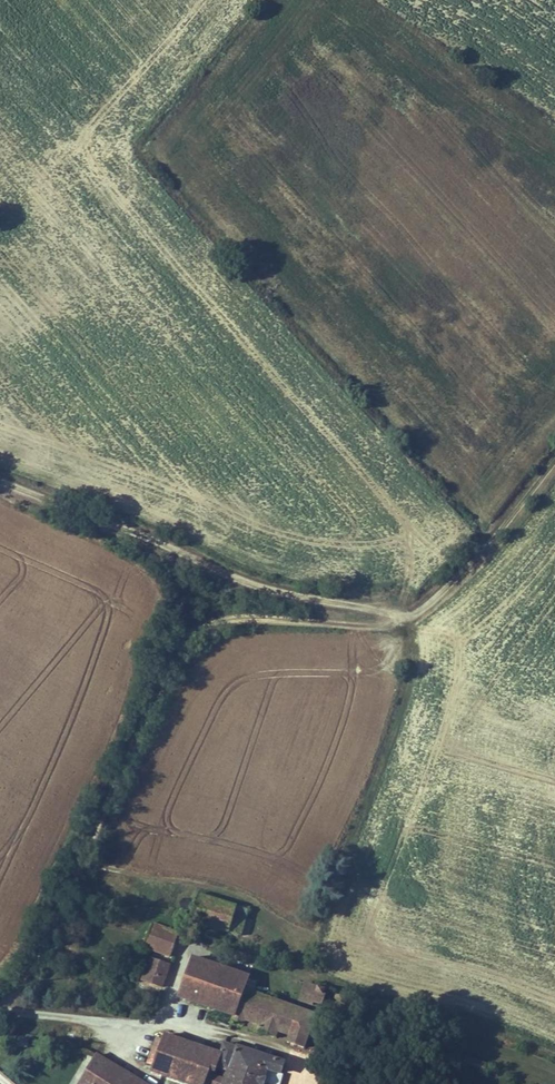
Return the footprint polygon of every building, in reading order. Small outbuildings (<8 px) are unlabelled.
[(225,905),(182,890),(174,913),(218,928),(225,905)] [(166,928),(145,921),(138,943),(159,950),(166,928)] [(166,988),(225,1009),(231,991),(238,971),(238,969),(180,948),(166,988)] [(156,958),(137,951),(131,971),(151,977),(156,958)] [(247,974),(238,971),(231,991),(240,994),(243,987),(247,974)] [(312,986),(295,979),(289,993),(308,1000),(312,986)] [(303,1008),(243,987),(240,994),(231,991),(225,1009),(223,1013),(265,1027),(267,1023),(279,1028),(277,1032),(293,1038),(303,1008)] [(191,1083),(192,1079),(208,1047),(153,1027),(151,1033),(145,1031),(137,1058),(142,1060),(139,1066),(191,1083)] [(192,1079),(207,1083),(250,1083),(257,1066),(266,1069),(271,1056),(213,1035),(208,1047),(192,1079)] [(17,1046),(28,1047),(29,1037),(17,1036),(17,1046)] [(93,1047),(71,1077),(80,1083),(142,1083),(93,1047)]
